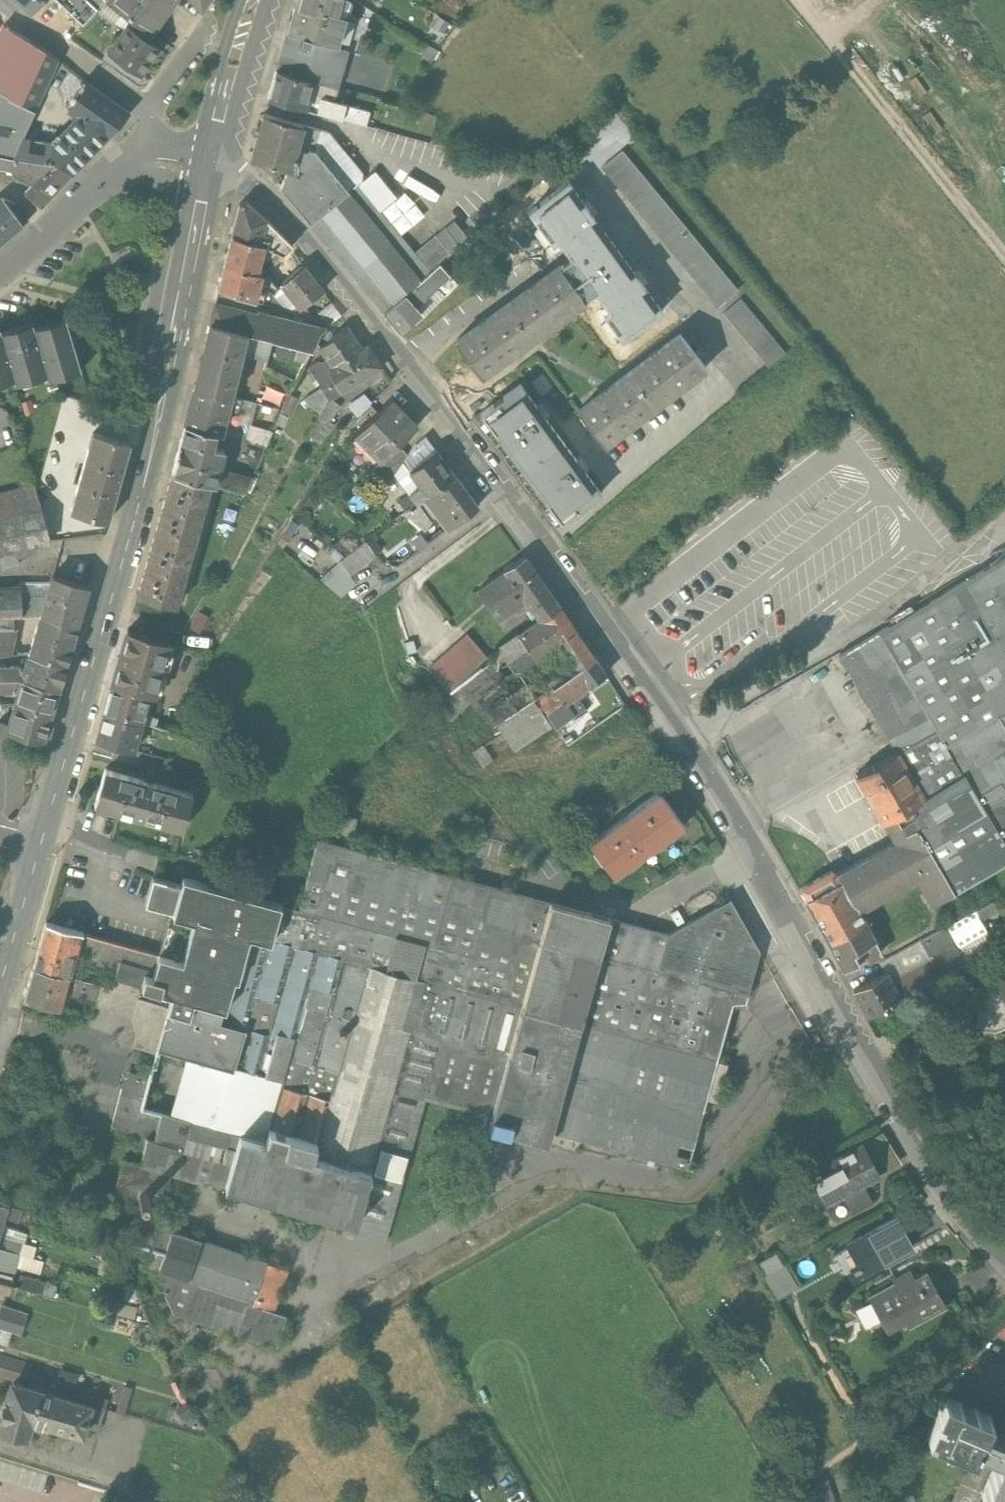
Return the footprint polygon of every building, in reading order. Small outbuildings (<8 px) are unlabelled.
[(32,12),(42,0),(19,0),(32,12)] [(83,26),(106,1),(105,0),(55,0),(83,26)] [(151,33),(175,0),(106,0),(106,1),(108,2),(142,27),(151,33)] [(201,10),(208,0),(191,0),(201,10)] [(288,30),(336,45),(350,0),(296,0),(288,30)] [(138,32),(142,27),(108,2),(98,15),(112,26),(123,29),(127,23),(138,32)] [(151,33),(142,27),(138,32),(127,23),(123,29),(107,51),(139,75),(163,42),(151,33)] [(11,97),(36,46),(3,26),(0,33),(0,92),(11,97)] [(276,70),(276,71),(337,88),(347,51),(287,33),(276,70)] [(11,97),(35,110),(57,62),(58,62),(59,59),(36,46),(11,97)] [(276,70),(267,99),(374,129),(375,128),(366,126),(370,112),(333,102),(337,88),(276,71),(276,70)] [(84,82),(66,108),(79,117),(108,136),(128,114),(84,82)] [(13,157),(22,138),(35,110),(11,97),(0,92),(0,155),(13,157)] [(314,151),(320,130),(264,114),(251,158),(288,169),(283,188),(311,223),(349,192),(314,151)] [(71,173),(108,136),(79,117),(53,143),(22,138),(13,157),(52,163),(55,162),(71,173)] [(622,151),(602,168),(717,308),(737,291),(622,151)] [(71,173),(55,162),(52,163),(13,157),(0,155),(0,168),(11,171),(14,175),(33,184),(25,193),(40,207),(71,173)] [(571,258),(558,266),(583,301),(595,293),(608,311),(603,315),(622,340),(662,311),(595,218),(568,181),(528,212),(553,245),(558,241),(561,245),(571,258)] [(349,192),(311,223),(385,314),(415,286),(438,265),(439,265),(450,255),(436,237),(415,254),(358,184),(349,192)] [(2,200),(0,202),(0,243),(27,221),(14,206),(2,200)] [(232,236),(260,244),(266,220),(247,203),(240,205),(232,236)] [(292,246),(266,220),(260,244),(263,245),(277,253),(271,259),(274,262),(277,260),(292,246)] [(232,236),(225,264),(255,272),(256,272),(263,245),(260,244),(232,236)] [(307,263),(292,246),(277,260),(274,262),(268,268),(266,271),(270,275),(273,272),(283,283),(303,266),(307,263)] [(256,272),(255,272),(225,264),(219,287),(255,300),(259,284),(258,284),(261,273),(256,272)] [(438,265),(415,286),(424,296),(435,286),(444,297),(457,284),(439,265),(438,265)] [(303,266),(283,283),(281,284),(301,309),(323,291),(303,266)] [(583,301),(558,266),(457,340),(481,376),(583,301)] [(265,273),(261,273),(258,284),(259,284),(274,294),(278,288),(265,273)] [(424,296),(415,286),(385,314),(400,333),(421,314),(414,306),(424,296)] [(741,299),(723,314),(767,368),(786,353),(741,299)] [(209,324),(246,334),(253,335),(254,335),(259,316),(257,315),(215,304),(209,324)] [(326,328),(258,312),(257,315),(259,316),(254,335),(271,340),(271,341),(311,352),(320,332),(326,328)] [(209,324),(194,387),(230,396),(236,372),(246,334),(209,324)] [(37,338),(47,374),(49,380),(54,378),(52,373),(68,368),(70,373),(81,370),(67,325),(50,330),(49,325),(34,329),(37,338)] [(363,350),(347,326),(331,337),(332,338),(318,348),(326,360),(321,363),(316,363),(308,368),(322,388),(334,381),(328,371),(339,364),(339,365),(363,350)] [(1,334),(14,380),(15,384),(20,382),(19,378),(34,374),(36,378),(47,374),(37,338),(20,343),(16,329),(1,334)] [(7,377),(8,381),(14,380),(1,334),(0,331),(0,379),(7,377)] [(244,369),(253,335),(246,334),(236,372),(244,374),(245,369),(244,369)] [(705,369),(679,335),(578,411),(604,446),(705,369)] [(368,347),(363,350),(339,365),(351,384),(353,383),(366,375),(366,376),(383,369),(368,347)] [(351,384),(339,365),(339,364),(328,371),(334,381),(322,388),(328,398),(351,384)] [(601,494),(520,384),(480,414),(561,523),(601,494)] [(194,387),(184,426),(214,434),(220,436),(226,412),(234,414),(235,414),(237,407),(228,405),(230,396),(194,387)] [(320,413),(328,398),(322,388),(314,393),(317,398),(307,405),(320,413)] [(417,426),(392,400),(354,436),(379,462),(380,462),(398,446),(397,445),(417,426)] [(226,412),(220,436),(228,438),(234,414),(226,412)] [(214,434),(184,426),(171,474),(210,485),(234,491),(237,476),(219,471),(224,450),(211,447),(214,434)] [(130,443),(93,433),(71,511),(108,521),(109,520),(108,520),(129,444),(130,444),(130,443)] [(238,453),(260,459),(265,448),(241,441),(238,453)] [(407,455),(398,446),(380,462),(379,462),(376,465),(390,480),(405,458),(407,455)] [(427,496),(454,476),(436,451),(409,471),(412,476),(409,478),(412,483),(416,481),(421,487),(427,496)] [(405,477),(396,471),(386,485),(387,485),(384,489),(395,496),(404,482),(405,477)] [(210,485),(171,474),(155,534),(193,545),(210,485)] [(478,507),(454,476),(427,496),(418,502),(432,521),(439,516),(448,529),(478,507)] [(42,506),(37,487),(0,497),(0,518),(42,506)] [(418,502),(427,496),(421,487),(399,503),(400,504),(389,511),(395,519),(405,512),(418,502)] [(0,518),(0,554),(52,540),(42,506),(0,518)] [(176,607),(193,545),(155,534),(137,596),(176,607)] [(559,608),(524,558),(505,570),(506,572),(479,590),(498,619),(526,600),(540,621),(559,608)] [(1,567),(2,572),(20,567),(18,562),(1,567)] [(880,639),(936,732),(948,752),(1001,720),(1004,718),(1004,565),(880,639)] [(23,616),(41,615),(77,625),(89,586),(52,575),(50,584),(46,596),(22,597),(23,616)] [(22,597),(46,596),(50,584),(22,585),(22,594),(22,597)] [(0,595),(0,616),(14,616),(23,616),(22,597),(22,594),(0,595)] [(560,607),(559,608),(540,621),(519,635),(535,659),(559,642),(576,631),(560,607)] [(41,615),(30,653),(66,664),(73,666),(84,627),(77,625),(41,615)] [(0,616),(0,629),(14,630),(14,616),(0,616)] [(0,629),(0,654),(15,654),(16,650),(11,650),(14,630),(0,629)] [(168,642),(128,630),(113,684),(150,695),(153,696),(168,642)] [(453,693),(491,656),(467,631),(428,666),(453,693)] [(595,660),(576,631),(559,642),(571,660),(560,668),(567,679),(574,674),(595,660)] [(546,714),(563,701),(554,688),(553,687),(537,699),(518,671),(535,659),(519,635),(498,650),(491,656),(453,693),(439,705),(451,719),(474,699),(496,725),(515,712),(524,724),(543,709),(546,714)] [(936,732),(880,639),(844,661),(897,753),(898,754),(936,732)] [(18,677),(23,678),(59,689),(66,664),(30,653),(25,670),(20,668),(21,666),(0,667),(0,677),(18,677)] [(606,675),(595,660),(574,674),(567,679),(554,688),(563,701),(564,704),(604,676),(606,675)] [(23,678),(18,677),(0,677),(0,691),(19,691),(23,678)] [(59,689),(23,678),(19,691),(15,705),(52,715),(59,689)] [(150,695),(113,684),(105,712),(142,722),(150,695)] [(573,718),(564,704),(563,701),(546,714),(556,728),(573,718)] [(15,705),(9,725),(0,723),(0,730),(44,743),(52,715),(15,705)] [(142,722),(105,712),(97,740),(117,746),(134,751),(134,749),(142,722)] [(1004,751),(1004,727),(1001,720),(948,752),(962,776),(1004,751)] [(898,754),(897,753),(856,776),(883,824),(890,820),(962,776),(948,752),(936,732),(898,754)] [(134,749),(134,751),(117,746),(113,760),(163,774),(167,759),(134,749)] [(962,776),(890,820),(901,839),(922,876),(916,880),(917,881),(932,906),(976,881),(1004,864),(1004,751),(962,776)] [(190,794),(106,771),(107,770),(105,769),(95,806),(96,806),(97,806),(180,829),(180,830),(181,830),(191,793),(190,793),(190,794)] [(614,877),(683,826),(659,793),(589,843),(614,877)] [(337,814),(332,830),(352,835),(356,819),(337,814)] [(848,891),(858,909),(865,906),(866,908),(917,881),(916,880),(922,876),(901,839),(857,862),(867,881),(848,891)] [(832,871),(801,888),(807,899),(805,901),(827,942),(865,921),(858,909),(848,891),(867,881),(857,862),(834,875),(832,871)] [(710,892),(707,894),(706,897),(707,900),(709,903),(712,904),(715,903),(717,901),(718,898),(718,895),(716,893),(713,892),(710,892)] [(695,900),(693,902),(692,905),(692,908),(694,911),(697,912),(701,911),(703,909),(704,906),(703,903),(701,900),(698,899),(695,900)] [(882,953),(865,921),(827,942),(843,970),(865,958),(867,961),(882,953)] [(79,933),(45,923),(33,967),(67,977),(76,946),(79,933)] [(902,980),(957,948),(945,928),(881,963),(887,973),(896,988),(902,980)] [(966,954),(962,957),(965,963),(965,964),(988,951),(985,944),(966,954)] [(962,945),(957,948),(962,957),(966,954),(962,945)] [(896,988),(887,973),(854,991),(868,1018),(901,1000),(923,987),(934,981),(965,963),(962,957),(957,948),(902,980),(896,988)] [(993,1013),(993,1000),(1002,997),(997,986),(992,973),(973,981),(976,1036),(995,1035),(1004,1030),(1004,1014),(993,1013)] [(934,981),(923,987),(941,1018),(952,1012),(934,981)] [(997,986),(1002,997),(993,1000),(993,1013),(1004,1014),(1004,983),(997,986)] [(878,1175),(862,1146),(827,1165),(833,1178),(818,1186),(826,1203),(842,1194),(853,1213),(872,1203),(862,1184),(878,1175)] [(143,1192),(141,1193),(140,1194),(139,1196),(139,1198),(139,1200),(141,1202),(142,1202),(144,1203),(146,1202),(148,1201),(149,1200),(150,1198),(150,1196),(149,1194),(147,1193),(145,1192),(143,1192)] [(0,1226),(3,1227),(6,1217),(18,1221),(21,1209),(0,1202),(0,1226)] [(165,1309),(281,1344),(291,1313),(280,1310),(294,1261),(148,1217),(142,1236),(157,1241),(150,1264),(177,1272),(165,1309)] [(910,1248),(895,1219),(845,1245),(861,1275),(910,1248)] [(0,1236),(0,1248),(8,1250),(19,1254),(22,1242),(0,1236)] [(0,1277),(0,1283),(16,1287),(34,1292),(41,1266),(23,1260),(20,1271),(3,1266),(0,1277)] [(943,1307),(925,1273),(913,1280),(908,1271),(892,1280),(894,1284),(867,1298),(877,1316),(882,1314),(888,1326),(912,1313),(918,1321),(943,1307)] [(0,1283),(0,1302),(10,1305),(16,1287),(0,1283)] [(28,1385),(33,1369),(0,1359),(0,1376),(28,1385)] [(61,1391),(73,1395),(78,1380),(65,1376),(61,1391)] [(14,1381),(11,1391),(8,1390),(0,1418),(0,1430),(27,1438),(28,1436),(42,1441),(46,1425),(82,1436),(85,1428),(92,1405),(14,1381)] [(987,1429),(991,1418),(944,1398),(927,1436),(975,1456),(979,1446),(1001,1455),(983,1497),(996,1501),(1004,1501),(1004,1437),(987,1429)] [(92,1405),(85,1428),(99,1433),(106,1409),(92,1405)] [(809,1495),(811,1501),(835,1501),(828,1480),(809,1495)]
